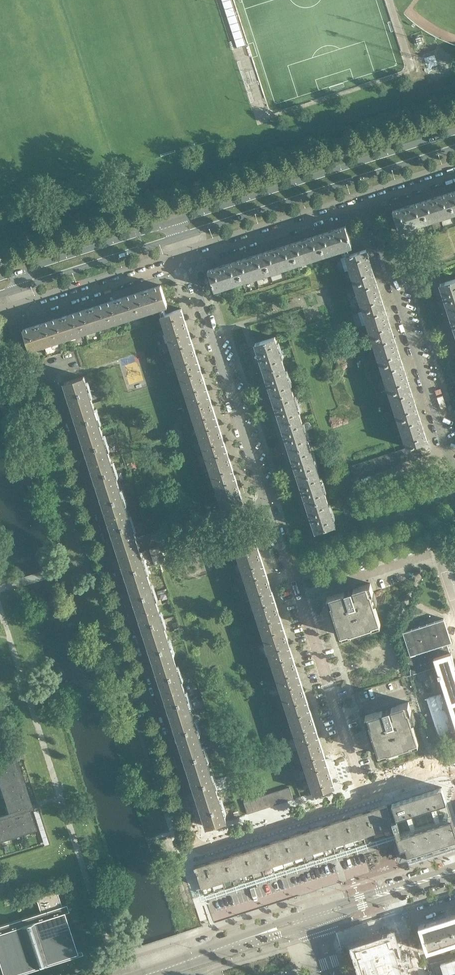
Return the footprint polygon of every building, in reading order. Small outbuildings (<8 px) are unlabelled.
[(237,46),(247,43),(234,0),(223,0),(237,46)] [(446,185),(448,191),(454,188),(454,181),(446,185)] [(454,213),(448,192),(421,201),(427,221),(454,213)] [(427,221),(421,201),(393,210),(399,230),(427,221)] [(352,245),(345,225),(318,234),(324,254),(352,245)] [(324,254),(318,234),(290,243),(297,263),(324,254)] [(297,263),(290,243),(263,252),(269,272),(297,263)] [(375,276),(366,249),(350,254),(346,255),(355,283),(375,276)] [(269,272),(263,252),(236,260),(242,281),(269,272)] [(242,281),(236,260),(208,269),(215,290),(242,281)] [(384,303),(375,276),(355,283),(364,310),(384,303)] [(440,283),(449,310),(454,308),(454,278),(440,283)] [(167,305),(161,285),(133,293),(140,314),(159,308),(163,306),(167,305)] [(140,314),(133,293),(106,302),(112,322),(140,314)] [(112,322),(106,302),(78,311),(85,331),(112,322)] [(393,331),(384,303),(364,310),(373,337),(393,331)] [(190,336),(186,322),(181,308),(166,313),(161,315),(170,342),(190,336)] [(85,331),(78,311),(51,320),(58,340),(85,331)] [(58,340),(51,320),(23,329),(30,349),(58,340)] [(402,358),(393,331),(373,337),(381,365),(402,358)] [(199,363),(190,336),(170,342),(179,369),(199,363)] [(283,363),(279,350),(275,336),(255,343),(264,369),(283,363)] [(410,385),(402,358),(381,365),(390,392),(410,385)] [(208,390),(199,363),(179,369),(188,397),(208,390)] [(292,390),(288,377),(283,363),(264,369),(273,397),(292,390)] [(93,403),(88,389),(84,376),(64,382),(73,409),(93,403)] [(419,412),(410,385),(390,392),(399,419),(419,412)] [(217,418),(208,390),(188,397),(196,424),(217,418)] [(301,417),(296,404),(292,390),(273,397),(281,423),(301,417)] [(101,430),(97,416),(93,403),(73,409),(82,436),(101,430)] [(428,440),(419,412),(399,419),(408,447),(413,445),(419,443),(428,440)] [(309,444),(305,430),(301,417),(281,423),(290,450),(309,444)] [(225,445),(217,418),(196,424),(205,451),(225,445)] [(110,456),(106,443),(101,430),(82,436),(90,462),(110,456)] [(423,455),(419,443),(413,445),(417,457),(423,455)] [(318,471),(314,457),(309,444),(290,450),(298,477),(318,471)] [(234,472),(225,445),(205,451),(214,478),(234,472)] [(417,457),(413,445),(408,447),(407,447),(411,459),(417,457)] [(411,459),(407,447),(402,449),(406,461),(411,459)] [(406,461),(402,449),(396,450),(400,463),(406,461)] [(400,463),(396,450),(390,452),(394,465),(400,463)] [(394,465),(390,452),(384,454),(388,466),(394,465)] [(388,466),(384,454),(379,456),(383,468),(388,466)] [(118,483),(114,470),(110,456),(90,462),(99,489),(118,483)] [(383,468),(379,456),(373,458),(377,470),(383,468)] [(377,470),(373,458),(367,460),(371,472),(377,470)] [(371,472),(367,460),(361,462),(365,474),(371,472)] [(365,474),(361,462),(356,463),(360,476),(365,474)] [(360,476),(356,463),(350,465),(354,478),(360,476)] [(327,497),(322,484),(318,471),(298,477),(307,504),(327,497)] [(243,500),(234,472),(214,478),(223,506),(243,500)] [(127,510),(123,497),(118,483),(99,489),(108,516),(127,510)] [(335,525),(331,511),(327,497),(307,504),(316,531),(335,525)] [(149,579),(139,546),(137,541),(127,510),(108,516),(117,546),(130,585),(149,579)] [(264,567),(255,539),(235,545),(244,573),(264,567)] [(166,561),(162,550),(160,545),(150,548),(155,564),(166,561)] [(273,594),(264,567),(244,573),(253,600),(273,594)] [(158,606),(154,593),(149,579),(130,585),(138,612),(158,606)] [(381,624),(374,603),(377,602),(370,583),(327,596),(333,616),(336,615),(343,636),(381,624)] [(282,621),(273,594),(253,600),(262,628),(282,621)] [(166,633),(162,619),(158,606),(138,612),(147,639),(166,633)] [(451,651),(450,652),(447,644),(451,642),(451,643),(452,643),(444,618),(443,618),(443,619),(435,621),(435,620),(434,620),(434,621),(427,624),(427,623),(427,624),(420,626),(419,625),(419,626),(412,629),(412,628),(411,628),(412,629),(403,631),(409,652),(405,653),(411,669),(410,670),(410,674),(411,675),(414,674),(414,673),(436,666),(438,673),(437,673),(438,677),(439,676),(445,693),(441,694),(440,693),(426,697),(439,739),(454,735),(454,664),(451,651)] [(291,649),(282,621),(262,628),(270,655),(291,649)] [(175,659),(171,646),(166,633),(147,639),(155,665),(175,659)] [(299,676),(291,649),(270,655),(279,682),(299,676)] [(183,686),(179,673),(175,659),(155,665),(164,692),(183,686)] [(308,703),(299,676),(279,682),(288,710),(308,703)] [(192,713),(188,699),(183,686),(164,692),(172,719),(192,713)] [(418,742),(412,722),(415,721),(408,701),(365,715),(371,735),(374,734),(381,754),(418,742)] [(317,731),(308,703),(288,710),(297,737),(317,731)] [(200,739),(196,726),(192,713),(172,719),(181,745),(200,739)] [(326,758),(317,731),(297,737),(305,764),(326,758)] [(209,766),(205,753),(200,739),(181,745),(190,772),(209,766)] [(14,760),(17,759),(14,752),(5,755),(7,761),(0,763),(0,776),(17,771),(14,760)] [(334,785),(326,758),(305,764),(314,792),(334,785)] [(218,793),(213,780),(209,766),(190,772),(198,799),(218,793)] [(17,771),(0,776),(0,787),(1,789),(21,783),(17,771)] [(25,794),(21,783),(1,789),(4,801),(25,794)] [(293,799),(289,786),(283,788),(287,801),(293,799)] [(442,786),(387,804),(396,833),(398,839),(403,855),(408,853),(410,859),(454,844),(454,828),(442,786)] [(287,801),(283,788),(278,790),(282,802),(287,801)] [(282,802),(278,790),(272,792),(276,804),(282,802)] [(276,804),(272,792),(266,794),(270,806),(276,804)] [(226,820),(222,806),(218,793),(198,799),(207,826),(226,820)] [(28,806),(25,794),(4,801),(8,812),(28,806)] [(270,806),(266,794),(261,796),(265,808),(270,806)] [(265,808),(261,796),(255,797),(259,810),(265,808)] [(259,810),(255,797),(249,799),(253,812),(259,810)] [(253,812),(249,799),(243,801),(247,813),(253,812)] [(396,833),(387,804),(366,811),(376,839),(396,833)] [(36,829),(29,809),(18,812),(24,833),(36,829)] [(376,839),(366,811),(347,817),(356,846),(376,839)] [(24,833),(18,812),(6,816),(13,836),(24,833)] [(6,816),(0,818),(0,836),(1,840),(13,836),(6,816)] [(356,846),(347,817),(326,824),(335,852),(356,846)] [(335,852),(326,824),(306,830),(315,859),(335,852)] [(315,859),(306,830),(286,836),(295,865),(315,859)] [(295,865),(286,836),(266,843),(275,872),(295,865)] [(275,872),(266,843),(246,849),(255,878),(275,872)] [(255,878),(246,849),(226,856),(235,884),(255,878)] [(235,884),(226,856),(206,862),(215,891),(235,884)] [(215,891),(206,862),(196,866),(196,865),(194,865),(195,868),(196,868),(205,894),(215,891)] [(67,922),(64,913),(68,911),(66,904),(61,906),(55,889),(35,895),(41,912),(0,925),(0,965),(3,974),(16,974),(82,954),(81,950),(76,951),(67,922)] [(450,920),(422,928),(429,948),(454,940),(454,936),(450,920)] [(355,950),(363,974),(403,974),(392,938),(355,950)]
